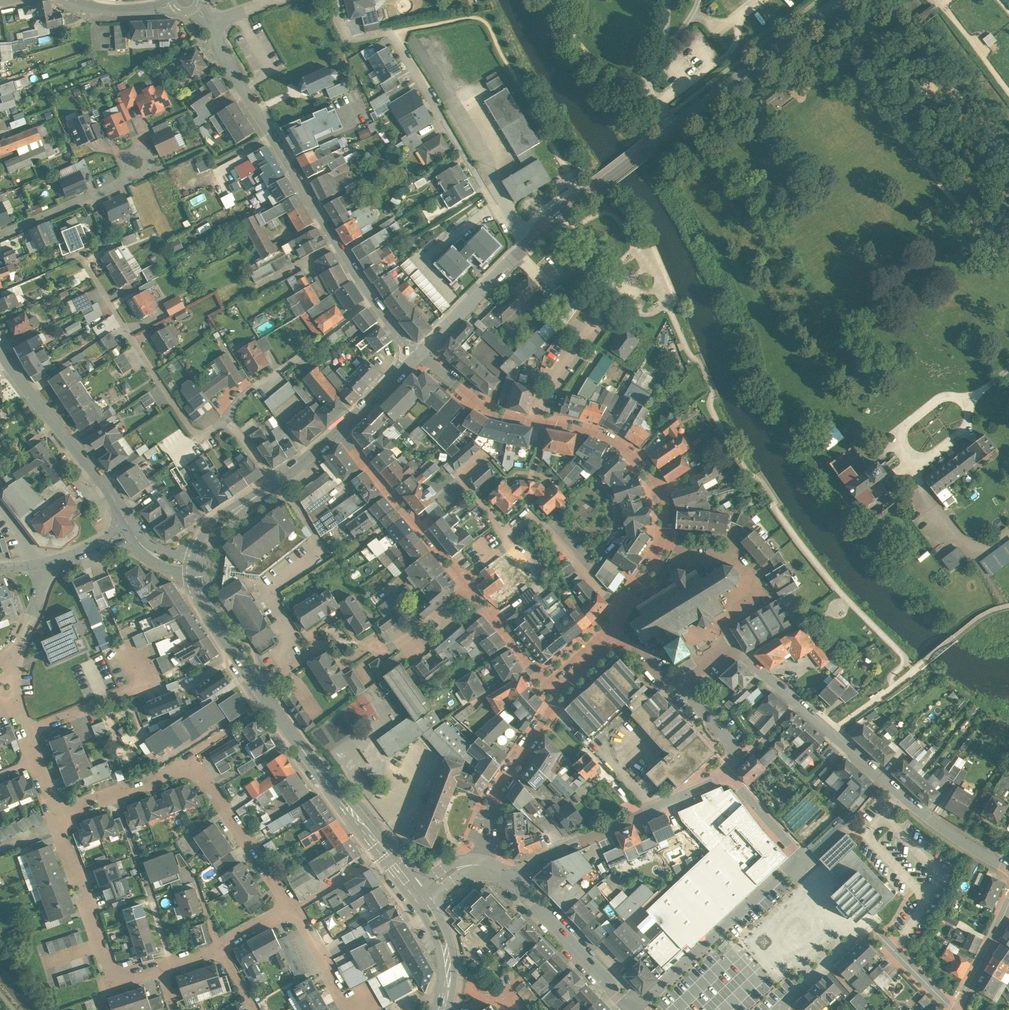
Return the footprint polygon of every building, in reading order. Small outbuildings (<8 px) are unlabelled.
[(49,0),(33,4),(33,5),(35,13),(36,17),(44,15),(52,14),(52,13),(49,0)] [(351,18),(363,15),(361,7),(365,6),(365,5),(375,3),(374,0),(346,0),(351,18)] [(33,5),(24,7),(25,15),(35,13),(33,5)] [(60,12),(52,13),(52,14),(44,15),(45,22),(47,29),(63,25),(60,12)] [(36,17),(32,18),(34,25),(45,22),(44,15),(36,17)] [(176,20),(158,21),(159,39),(160,38),(160,46),(170,45),(169,38),(177,38),(176,20)] [(158,21),(132,23),(132,40),(159,39),(158,21)] [(379,21),(364,25),(366,32),(381,29),(379,21)] [(125,25),(114,26),(116,49),(127,49),(125,25)] [(37,29),(23,32),(24,39),(39,36),(37,29)] [(24,39),(9,42),(12,53),(26,49),(24,39)] [(373,44),(361,52),(366,60),(368,59),(378,53),(373,44)] [(378,53),(368,59),(375,70),(394,59),(387,47),(378,53)] [(207,67),(197,51),(182,61),(193,77),(196,74),(206,68),(207,67)] [(394,59),(375,70),(383,83),(396,75),(402,72),(394,59)] [(329,69),(327,68),(328,68),(327,67),(326,68),(320,71),(319,70),(318,71),(319,72),(312,75),(311,74),(310,74),(311,75),(305,78),(304,78),(303,78),(304,80),(302,81),(301,83),(302,85),(300,86),(300,85),(299,86),(300,87),(302,91),(302,93),(303,93),(303,92),(304,91),(305,93),(307,94),(310,93),(311,96),(314,94),(313,93),(318,91),(318,92),(319,92),(319,91),(326,88),(327,88),(326,87),(333,84),(334,85),(335,84),(334,83),(333,81),(335,79),(336,80),(337,79),(336,79),(337,76),(338,76),(338,75),(336,72),(337,71),(336,70),(335,71),(332,70),(332,69),(331,69),(331,70),(329,69)] [(206,68),(196,74),(200,80),(210,73),(206,68)] [(496,72),(486,78),(489,82),(499,77),(496,72)] [(396,75),(383,83),(381,84),(386,93),(401,84),(396,75)] [(229,90),(219,76),(205,85),(207,89),(188,102),(195,110),(205,103),(214,98),(215,99),(229,90)] [(489,82),(487,84),(491,91),(493,89),(503,84),(499,77),(489,82)] [(19,80),(13,82),(16,90),(22,88),(19,80)] [(124,81),(118,84),(120,90),(127,87),(124,81)] [(0,86),(0,92),(1,96),(16,90),(13,82),(0,86)] [(783,82),(755,104),(760,111),(767,105),(771,101),(771,102),(772,101),(776,98),(776,97),(780,94),(781,94),(788,89),(783,82)] [(334,85),(333,84),(326,87),(327,88),(326,88),(331,99),(339,95),(334,85)] [(503,84),(493,89),(496,94),(506,88),(503,84)] [(162,86),(154,90),(153,87),(144,91),(146,94),(137,97),(136,98),(139,103),(141,104),(143,108),(142,111),(144,116),(153,112),(156,113),(162,110),(163,108),(161,103),(168,100),(162,86)] [(133,88),(120,93),(124,103),(127,108),(139,103),(136,98),(137,97),(133,88)] [(540,143),(507,88),(506,88),(496,94),(484,101),(518,156),(532,148),(540,143)] [(432,120),(414,92),(393,105),(400,116),(402,115),(409,126),(412,125),(415,130),(432,120)] [(238,143),(255,132),(236,102),(210,118),(220,134),(228,128),(238,143)] [(127,108),(124,103),(117,106),(120,114),(120,113),(124,122),(131,118),(127,108)] [(205,103),(195,110),(197,111),(199,116),(209,109),(205,103)] [(294,115),(277,123),(286,138),(303,129),(300,123),(312,117),(308,109),(294,115)] [(23,112),(13,116),(15,121),(24,117),(23,112)] [(86,115),(77,119),(74,113),(65,117),(77,145),(90,139),(86,130),(92,127),(91,126),(86,115)] [(124,122),(120,113),(120,114),(104,121),(112,139),(128,132),(124,122)] [(339,117),(323,124),(324,125),(317,128),(320,135),(325,143),(347,133),(339,117)] [(379,120),(368,125),(371,132),(376,130),(378,133),(384,131),(379,120)] [(167,121),(153,128),(156,135),(171,128),(167,121)] [(317,128),(314,122),(306,127),(313,138),(320,135),(317,128)] [(96,123),(91,126),(92,127),(86,130),(90,139),(91,142),(102,137),(96,123)] [(43,124),(11,137),(16,149),(31,143),(40,140),(39,135),(46,133),(43,124)] [(206,125),(201,127),(204,136),(209,134),(206,125)] [(156,135),(152,137),(161,155),(179,147),(171,128),(156,135)] [(303,129),(286,138),(296,155),(314,148),(303,129)] [(416,132),(404,140),(407,145),(409,144),(420,138),(416,132)] [(31,143),(16,149),(19,156),(4,162),(9,173),(54,154),(46,133),(39,135),(40,140),(31,143)] [(320,135),(313,138),(317,147),(325,143),(320,135)] [(441,135),(418,149),(423,157),(425,155),(429,162),(439,156),(439,155),(449,149),(449,150),(450,150),(441,135)] [(2,154),(16,149),(11,137),(0,141),(0,154),(2,154)] [(420,138),(409,144),(412,150),(423,144),(420,138)] [(275,161),(266,146),(254,153),(257,159),(251,163),(256,172),(262,168),(275,161)] [(312,150),(297,158),(303,168),(332,153),(329,147),(323,150),(322,149),(321,148),(317,150),(316,152),(315,153),(313,151),(312,150)] [(532,148),(518,156),(525,168),(539,160),(532,148)] [(332,153),(303,168),(308,178),(324,170),(322,166),(329,163),(332,170),(339,167),(340,166),(332,153)] [(207,158),(197,162),(200,171),(210,168),(207,158)] [(83,159),(78,163),(75,164),(77,169),(86,165),(83,159)] [(525,168),(502,182),(515,203),(536,190),(552,181),(539,160),(525,168)] [(286,178),(275,161),(262,168),(265,173),(262,176),(269,187),(286,178)] [(340,166),(339,167),(342,173),(343,176),(355,169),(351,161),(340,166)] [(251,162),(236,169),(242,179),(256,172),(251,163),(251,162)] [(453,166),(436,177),(446,192),(468,179),(459,164),(453,167),(453,166)] [(77,169),(78,172),(79,172),(84,184),(93,180),(86,165),(77,169)] [(339,167),(332,170),(333,171),(331,171),(334,177),(342,173),(339,167)] [(331,171),(311,182),(321,201),(341,190),(334,177),(331,171)] [(84,184),(79,172),(78,172),(59,180),(66,197),(86,188),(84,184)] [(256,172),(242,179),(237,182),(240,187),(259,177),(256,172)] [(425,176),(414,183),(418,189),(428,182),(425,176)] [(286,178),(269,187),(274,195),(269,198),(273,205),(276,204),(280,202),(283,200),(287,198),(296,193),(286,178)] [(476,192),(468,179),(446,192),(441,195),(449,209),(476,192)] [(357,180),(345,187),(348,193),(351,191),(357,188),(360,186),(357,180)] [(357,188),(351,191),(354,197),(360,194),(357,188)] [(348,193),(339,198),(345,208),(357,201),(354,197),(351,191),(348,193)] [(222,194),(215,198),(219,206),(226,203),(222,194)] [(277,206),(262,214),(261,212),(256,215),(262,225),(287,212),(288,213),(303,205),(297,194),(288,200),(287,198),(283,200),(284,202),(281,204),(280,202),(276,204),(277,206)] [(125,195),(103,204),(111,220),(131,212),(132,211),(131,210),(132,210),(131,209),(126,198),(125,195)] [(139,213),(132,196),(126,198),(131,209),(132,210),(131,210),(132,211),(131,212),(132,215),(139,213)] [(339,198),(325,206),(333,220),(347,212),(345,208),(339,198)] [(9,221),(1,203),(0,203),(0,225),(9,221)] [(303,205),(288,213),(291,218),(289,220),(295,231),(298,229),(299,232),(314,223),(303,205)] [(253,210),(244,215),(247,220),(256,215),(253,210)] [(347,212),(333,220),(339,228),(337,229),(361,215),(358,210),(350,215),(347,212)] [(262,225),(256,215),(247,220),(243,222),(246,228),(249,233),(263,259),(281,250),(277,242),(272,244),(262,225)] [(361,215),(337,229),(346,245),(362,235),(358,228),(369,221),(368,219),(366,220),(363,215),(361,215)] [(382,231),(386,228),(392,225),(389,220),(379,226),(382,231)] [(57,241),(51,221),(43,223),(52,243),(57,241)] [(398,221),(392,225),(386,228),(390,236),(391,237),(403,230),(398,221)] [(43,223),(29,229),(38,250),(52,243),(43,223)] [(80,224),(60,232),(64,242),(69,253),(83,247),(82,245),(88,243),(80,224)] [(246,228),(237,233),(240,239),(249,233),(246,228)] [(317,228),(296,240),(300,247),(322,235),(317,228)] [(382,231),(375,235),(379,242),(379,243),(390,236),(386,228),(382,231)] [(453,246),(434,265),(454,284),(471,266),(468,263),(473,257),(484,267),(503,247),(484,228),(460,253),(453,246)] [(103,245),(99,233),(94,235),(98,247),(103,245)] [(135,233),(121,239),(124,247),(138,241),(135,233)] [(300,247),(297,248),(302,258),(327,245),(322,235),(300,247)] [(375,235),(369,239),(373,246),(379,242),(375,235)] [(369,239),(353,249),(360,260),(376,250),(373,246),(369,239)] [(296,240),(291,242),(295,250),(297,248),(300,247),(296,240)] [(69,253),(64,242),(58,244),(62,255),(69,253)] [(392,253),(388,246),(382,250),(384,254),(380,257),(382,260),(392,253)] [(12,248),(0,252),(5,262),(5,263),(16,259),(12,248)] [(118,248),(102,258),(110,270),(125,260),(118,248)] [(281,250),(263,259),(263,260),(266,265),(270,263),(284,255),(281,250)] [(376,250),(360,260),(366,270),(382,260),(380,257),(376,250)] [(332,252),(315,261),(320,270),(322,274),(324,272),(339,264),(332,252)] [(382,260),(366,270),(365,271),(373,283),(374,282),(389,272),(392,270),(389,265),(390,265),(389,264),(397,259),(393,253),(392,253),(382,260)] [(284,255),(270,263),(275,272),(292,263),(287,254),(284,255)] [(409,259),(401,265),(442,312),(450,305),(409,259)] [(136,278),(125,260),(110,270),(121,287),(136,278)] [(263,260),(250,267),(252,272),(266,265),(263,260)] [(75,272),(84,268),(80,261),(71,265),(75,272)] [(154,264),(142,270),(149,282),(160,276),(154,264)] [(322,274),(315,277),(317,281),(318,283),(323,280),(331,295),(350,283),(339,264),(322,274)] [(9,275),(7,267),(0,269),(0,278),(9,275)] [(403,271),(399,267),(392,270),(389,272),(393,278),(403,271)] [(318,273),(307,279),(311,285),(317,281),(315,277),(322,274),(320,270),(317,271),(318,273)] [(302,271),(295,275),(298,281),(306,276),(302,271)] [(389,272),(374,282),(386,300),(399,288),(393,278),(389,272)] [(44,274),(11,288),(14,293),(15,296),(42,284),(48,282),(44,274)] [(540,288),(527,275),(511,291),(514,294),(523,304),(524,304),(540,288)] [(306,276),(298,281),(303,289),(311,285),(307,279),(306,276)] [(364,299),(352,281),(331,295),(329,296),(335,304),(314,318),(325,334),(346,319),(342,314),(364,299)] [(386,300),(385,301),(396,315),(409,302),(407,299),(415,291),(404,282),(399,288),(386,300)] [(303,289),(287,299),(292,307),(298,303),(299,302),(305,312),(308,310),(320,302),(311,285),(303,289)] [(560,285),(548,297),(556,305),(568,293),(560,285)] [(11,288),(0,292),(3,298),(14,293),(11,288)] [(159,308),(147,290),(129,301),(141,319),(159,308)] [(0,299),(0,312),(19,304),(15,296),(14,293),(3,298),(0,299)] [(523,304),(514,294),(495,312),(494,313),(502,322),(503,323),(523,304)] [(320,302),(308,310),(314,318),(335,304),(329,296),(320,302)] [(179,298),(165,305),(171,315),(185,307),(179,298)] [(89,300),(80,305),(82,310),(91,305),(89,300)] [(558,328),(561,331),(576,312),(578,310),(577,309),(580,306),(572,300),(551,321),(558,328)] [(433,329),(413,306),(412,306),(409,302),(396,315),(401,322),(400,322),(418,342),(433,329)] [(91,305),(81,310),(84,315),(94,310),(91,305)] [(367,308),(354,319),(360,327),(364,332),(378,322),(367,308)] [(184,309),(175,314),(178,321),(188,315),(184,309)] [(495,312),(492,310),(481,321),(488,327),(489,328),(490,329),(495,325),(497,327),(502,322),(494,313),(495,312)] [(24,313),(6,321),(14,337),(32,328),(28,320),(24,313)] [(35,316),(28,320),(32,328),(39,324),(35,316)] [(354,319),(342,327),(346,332),(349,335),(360,327),(354,319)] [(481,321),(479,319),(474,323),(483,332),(488,327),(481,321)] [(550,320),(539,331),(547,339),(558,328),(551,321),(550,320)] [(66,326),(68,334),(82,328),(79,321),(66,326)] [(466,321),(439,351),(453,364),(466,351),(458,344),(474,328),(466,321)] [(381,326),(366,337),(366,338),(357,345),(361,350),(371,343),(377,352),(392,341),(381,326)] [(339,337),(346,332),(342,327),(335,333),(339,337)] [(172,338),(166,328),(152,337),(163,354),(180,343),(175,336),(172,338)] [(475,344),(500,367),(514,353),(490,329),(489,328),(475,344)] [(621,328),(608,347),(626,360),(639,341),(621,328)] [(514,353),(521,360),(523,362),(547,339),(539,331),(538,330),(514,353)] [(111,332),(100,339),(107,351),(118,343),(111,332)] [(335,333),(328,338),(332,343),(339,337),(335,333)] [(265,336),(261,339),(255,342),(262,354),(273,348),(265,336)] [(39,337),(37,338),(36,337),(33,338),(38,345),(42,343),(39,337)] [(33,338),(13,348),(19,358),(32,351),(31,349),(38,345),(33,338)] [(324,341),(315,348),(319,352),(328,346),(324,341)] [(255,342),(239,351),(240,352),(240,351),(248,364),(248,365),(253,373),(268,364),(262,354),(255,342)] [(44,349),(34,354),(32,351),(19,358),(24,368),(30,376),(43,369),(38,362),(48,356),(44,349)] [(453,364),(470,379),(482,366),(466,351),(453,364)] [(133,368),(124,353),(113,359),(123,374),(133,368)] [(521,360),(514,353),(500,367),(508,375),(514,369),(517,365),(521,360)] [(208,382),(200,388),(208,399),(231,382),(234,386),(243,381),(238,372),(232,361),(231,362),(226,354),(215,360),(222,371),(222,372),(221,373),(221,374),(221,375),(209,384),(208,382)] [(604,355),(588,377),(599,383),(603,377),(614,362),(604,355)] [(335,373),(323,360),(317,365),(318,366),(328,377),(329,378),(335,373)] [(381,374),(367,360),(356,372),(368,385),(379,374),(380,374),(381,374)] [(329,378),(328,377),(318,366),(303,379),(325,406),(336,397),(338,399),(339,399),(343,396),(329,378)] [(470,379),(488,395),(500,381),(482,366),(470,379)] [(68,367),(48,380),(58,395),(77,383),(81,380),(75,371),(72,373),(68,367)] [(368,385),(356,372),(350,378),(341,367),(337,371),(347,382),(346,382),(361,397),(361,396),(360,395),(369,385),(368,385)] [(43,369),(30,376),(34,383),(46,375),(43,369)] [(243,369),(238,372),(243,381),(248,378),(243,369)] [(514,369),(508,375),(517,377),(518,370),(514,369)] [(639,370),(634,378),(639,381),(644,373),(639,370)] [(346,382),(344,384),(335,373),(329,378),(343,396),(352,406),(361,397),(346,382)] [(413,375),(405,383),(419,396),(425,401),(439,386),(424,373),(419,380),(413,375)] [(643,389),(646,390),(651,382),(653,379),(644,373),(639,381),(634,378),(632,382),(640,387),(641,384),(645,386),(643,389)] [(517,377),(508,375),(499,404),(508,407),(515,382),(517,377)] [(588,377),(578,392),(577,398),(588,401),(599,383),(588,377)] [(200,388),(195,382),(182,391),(185,394),(185,396),(186,398),(188,399),(191,403),(196,410),(197,409),(209,400),(208,399),(200,388)] [(289,382),(265,401),(272,411),(296,391),(293,387),(289,382)] [(515,382),(508,407),(507,409),(528,414),(535,388),(515,382)] [(638,413),(650,393),(646,390),(643,389),(640,387),(632,382),(622,399),(620,402),(631,412),(632,410),(638,413)] [(656,385),(651,382),(646,390),(650,393),(656,385)] [(77,383),(58,395),(71,416),(91,403),(90,402),(77,383)] [(414,402),(419,396),(405,383),(382,407),(391,416),(395,421),(402,414),(402,415),(414,402)] [(605,387),(600,384),(597,389),(595,392),(603,395),(605,389),(605,387)] [(439,386),(425,401),(432,407),(432,406),(438,411),(451,397),(439,386)] [(312,399),(302,388),(297,392),(307,403),(312,399)] [(614,394),(605,389),(603,395),(600,405),(607,407),(614,394)] [(149,392),(140,398),(143,403),(152,397),(149,392)] [(606,409),(599,423),(604,425),(609,416),(611,418),(620,402),(622,399),(614,394),(607,407),(606,409)] [(577,398),(567,395),(564,404),(563,403),(561,412),(580,418),(589,402),(589,401),(588,401),(577,398)] [(152,397),(143,403),(146,408),(156,402),(152,397)] [(343,415),(348,411),(339,399),(338,399),(336,397),(325,406),(322,409),(317,402),(315,404),(312,399),(307,403),(310,407),(327,428),(343,415)] [(451,397),(438,411),(450,422),(451,422),(464,408),(451,397)] [(91,403),(71,416),(81,430),(97,419),(104,415),(102,413),(94,400),(90,402),(91,403)] [(598,402),(596,402),(595,404),(589,402),(580,418),(599,423),(606,409),(607,407),(600,405),(598,404),(598,402)] [(631,412),(620,402),(611,418),(609,416),(604,425),(619,432),(631,412)] [(196,410),(191,403),(185,408),(195,421),(201,416),(197,409),(196,410)] [(382,407),(380,405),(352,433),(354,436),(365,449),(384,433),(387,436),(392,431),(384,423),(388,419),(391,416),(382,407)] [(327,428),(310,407),(289,425),(305,445),(327,428)] [(648,409),(644,407),(634,423),(637,426),(641,424),(649,410),(648,409)] [(109,409),(102,413),(104,415),(97,419),(100,424),(113,416),(109,409)] [(490,419),(474,409),(463,425),(479,435),(490,419)] [(450,422),(438,411),(431,418),(439,426),(430,435),(446,450),(452,444),(462,433),(458,429),(451,422),(450,422)] [(113,416),(100,424),(103,430),(113,423),(113,424),(117,421),(113,416)] [(395,421),(391,416),(388,419),(393,425),(396,422),(395,421)] [(674,417),(662,428),(661,429),(666,435),(680,424),(674,417)] [(422,427),(428,433),(430,435),(439,426),(431,418),(422,427)] [(512,425),(490,419),(479,435),(479,436),(503,442),(500,451),(506,452),(506,450),(512,425)] [(404,430),(396,422),(393,425),(401,433),(404,430)] [(103,430),(90,439),(96,448),(104,443),(107,448),(123,438),(113,424),(113,423),(103,430)] [(637,426),(634,423),(627,434),(625,437),(641,447),(651,435),(650,434),(650,431),(647,429),(644,431),(637,426)] [(420,425),(413,432),(421,440),(428,433),(422,427),(420,425)] [(532,428),(512,425),(506,450),(514,451),(515,444),(528,447),(532,428)] [(276,439),(284,434),(280,428),(273,433),(276,439)] [(258,447),(268,440),(260,429),(250,435),(258,447)] [(576,434),(547,429),(544,450),(552,451),(572,455),(572,454),(576,434)] [(421,440),(413,432),(409,435),(416,444),(421,440)] [(372,462),(381,472),(396,461),(392,456),(394,454),(389,450),(395,445),(387,436),(384,433),(365,449),(363,450),(372,462)] [(681,433),(649,455),(659,470),(661,469),(661,468),(690,448),(691,448),(681,433)] [(276,439),(277,441),(288,459),(298,452),(285,434),(284,434),(276,439)] [(575,456),(558,475),(563,480),(566,478),(572,470),(583,458),(576,452),(590,437),(576,434),(572,454),(575,456)] [(35,435),(26,442),(31,449),(41,442),(35,435)] [(985,435),(967,449),(978,463),(996,449),(985,435)] [(619,451),(590,437),(576,452),(583,458),(572,470),(576,474),(583,466),(592,474),(596,471),(601,467),(607,462),(616,454),(619,451)] [(473,438),(460,450),(452,457),(447,461),(455,470),(481,448),(473,438)] [(191,439),(183,445),(186,450),(194,444),(191,439)] [(274,468),(288,459),(277,441),(271,445),(268,440),(258,447),(265,456),(274,468)] [(455,446),(452,444),(446,450),(452,457),(460,450),(465,445),(461,440),(455,446)] [(53,456),(42,441),(41,442),(31,449),(27,453),(33,461),(28,465),(26,462),(11,472),(16,480),(23,475),(37,466),(53,456)] [(145,444),(136,450),(140,456),(149,449),(145,444)] [(340,444),(325,456),(327,460),(343,480),(358,468),(340,444)] [(873,469),(855,446),(832,464),(875,520),(898,503),(883,483),(894,474),(891,469),(897,465),(894,461),(887,465),(884,461),(873,469)] [(154,447),(144,453),(148,459),(158,452),(154,447)] [(113,451),(98,461),(108,472),(122,462),(122,461),(129,456),(123,448),(115,453),(113,451)] [(967,449),(952,460),(964,474),(978,463),(967,449)] [(514,451),(506,450),(506,452),(503,465),(512,466),(515,452),(514,451)] [(542,458),(550,465),(552,451),(544,450),(542,458)] [(189,466),(205,490),(217,482),(227,498),(233,494),(225,480),(213,462),(207,453),(206,451),(198,457),(199,460),(189,466)] [(632,479),(623,469),(627,465),(616,454),(607,462),(601,467),(596,471),(597,472),(607,484),(611,480),(614,484),(612,486),(614,494),(612,495),(614,502),(617,501),(618,503),(622,501),(625,509),(623,510),(625,526),(626,526),(627,535),(645,534),(644,524),(650,523),(649,507),(643,508),(639,495),(644,494),(639,480),(640,478),(639,476),(637,476),(635,476),(634,478),(632,479)] [(66,473),(53,456),(37,466),(41,471),(46,476),(44,478),(47,481),(50,480),(53,483),(60,478),(66,473)] [(682,456),(660,471),(668,483),(677,478),(690,468),(682,456)] [(263,475),(249,457),(242,462),(244,464),(242,466),(243,468),(239,471),(249,485),(263,475)] [(239,471),(230,458),(225,461),(234,474),(225,480),(233,494),(234,495),(249,485),(239,471)] [(722,458),(712,463),(714,466),(717,471),(721,469),(722,470),(728,466),(722,458)] [(343,480),(327,460),(321,465),(326,472),(327,472),(332,480),(333,479),(338,484),(343,480)] [(400,466),(396,461),(381,472),(396,490),(397,488),(415,474),(413,472),(418,468),(418,466),(412,460),(407,464),(408,465),(404,468),(401,465),(400,466)] [(952,460),(925,481),(946,508),(957,500),(947,487),(964,474),(952,460)] [(489,462),(467,481),(475,490),(497,471),(489,462)] [(415,474),(397,488),(404,496),(420,484),(439,467),(435,463),(426,470),(424,473),(425,473),(419,478),(415,474)] [(151,485),(137,465),(118,478),(132,498),(146,488),(151,485)] [(37,466),(23,475),(27,480),(28,479),(41,471),(37,466)] [(176,466),(170,470),(182,488),(188,484),(176,466)] [(693,487),(672,493),(676,506),(706,497),(707,497),(703,484),(715,478),(718,482),(726,477),(722,470),(721,469),(717,471),(714,466),(690,479),(693,487)] [(576,474),(572,470),(566,478),(569,482),(576,474)] [(381,493),(365,471),(352,481),(353,482),(350,484),(354,489),(356,487),(359,491),(368,503),(381,493)] [(332,480),(327,472),(326,472),(297,494),(305,510),(327,493),(338,484),(333,479),(332,480)] [(52,484),(51,483),(38,493),(28,479),(27,480),(26,480),(23,475),(16,480),(11,483),(2,490),(1,498),(35,542),(43,542),(50,537),(56,545),(64,546),(68,544),(70,544),(71,541),(72,540),(75,540),(75,538),(78,535),(79,527),(73,519),(80,513),(82,505),(76,498),(77,496),(74,496),(67,486),(67,483),(64,483),(60,478),(53,483),(52,484)] [(494,505),(496,503),(511,489),(510,488),(503,480),(498,485),(500,486),(489,495),(490,496),(488,498),(494,505)] [(529,494),(535,495),(539,499),(548,490),(546,489),(541,483),(531,481),(519,480),(518,481),(516,481),(514,482),(514,484),(510,488),(511,489),(518,497),(523,493),(529,494)] [(212,489),(203,495),(202,493),(201,493),(193,481),(188,484),(206,513),(221,503),(212,489)] [(151,485),(146,488),(149,493),(159,487),(155,482),(151,485)] [(536,501),(548,515),(557,506),(559,509),(566,503),(564,500),(566,498),(557,488),(558,487),(554,482),(546,489),(548,490),(539,499),(536,501)] [(426,491),(420,484),(404,496),(419,514),(425,509),(429,513),(438,506),(434,502),(435,502),(431,497),(436,493),(431,487),(426,491)] [(496,503),(506,514),(513,507),(512,506),(520,498),(518,497),(511,489),(496,503)] [(162,490),(153,496),(156,501),(159,500),(158,499),(160,497),(161,499),(165,496),(162,490)] [(193,503),(185,491),(176,497),(174,497),(168,501),(177,514),(186,527),(202,516),(193,503)] [(331,511),(321,518),(322,519),(314,525),(321,537),(362,507),(368,503),(359,491),(353,494),(331,511)] [(327,493),(305,510),(309,515),(325,503),(331,498),(327,493)] [(165,496),(161,499),(160,497),(158,499),(159,500),(156,501),(142,511),(150,521),(160,514),(165,511),(169,517),(171,518),(177,514),(168,501),(165,496)] [(385,497),(370,508),(380,520),(395,509),(385,497)] [(706,497),(676,506),(677,511),(690,512),(700,511),(710,512),(706,497)] [(239,534),(223,547),(226,551),(224,572),(222,590),(239,579),(237,577),(238,575),(240,568),(246,575),(259,577),(309,538),(286,502),(242,537),(239,534)] [(309,515),(314,525),(322,519),(321,518),(331,511),(325,503),(309,515)] [(438,506),(429,513),(436,523),(442,518),(445,515),(438,506)] [(370,508),(347,525),(356,537),(372,526),(380,520),(370,508)] [(403,519),(395,509),(380,520),(372,526),(375,531),(381,526),(382,528),(385,526),(388,529),(403,519)] [(700,511),(690,512),(677,511),(676,525),(676,528),(707,531),(710,513),(710,512),(700,511)] [(751,517),(741,512),(736,523),(742,526),(751,518),(751,517)] [(729,515),(710,513),(707,531),(726,532),(727,528),(728,520),(729,515)] [(160,514),(150,521),(156,528),(166,521),(160,514)] [(166,521),(156,528),(166,541),(186,527),(177,514),(171,518),(166,521)] [(447,523),(442,518),(436,523),(430,528),(438,538),(452,527),(459,521),(456,516),(447,523)] [(756,523),(751,518),(742,526),(747,532),(756,523)] [(403,519),(388,529),(391,532),(380,542),(387,550),(394,545),(413,531),(403,519)] [(457,537),(454,533),(456,531),(452,527),(438,538),(438,539),(453,556),(474,540),(466,530),(457,537)] [(741,542),(750,553),(764,541),(755,530),(741,542)] [(413,531),(394,545),(397,548),(401,544),(407,551),(421,541),(413,531)] [(624,543),(622,542),(619,547),(621,548),(612,559),(608,555),(595,575),(606,588),(620,567),(632,574),(643,558),(638,555),(646,542),(648,544),(651,538),(645,534),(627,535),(629,537),(624,543)] [(612,540),(606,536),(603,542),(608,546),(612,540)] [(377,538),(369,545),(378,556),(385,551),(387,550),(380,542),(377,538)] [(430,551),(421,541),(407,551),(411,556),(407,560),(411,565),(429,551),(430,551)] [(764,541),(750,553),(762,566),(770,559),(776,554),(775,553),(764,541)] [(981,562),(988,572),(1008,557),(1008,542),(981,562)] [(378,556),(369,545),(363,551),(371,560),(377,556),(378,556)] [(387,550),(385,551),(393,562),(403,555),(397,548),(394,545),(387,550)] [(958,548),(943,560),(952,571),(967,559),(958,548)] [(393,562),(385,551),(378,556),(377,556),(386,567),(393,562)] [(411,565),(405,570),(421,589),(445,571),(429,551),(411,565)] [(779,551),(775,553),(776,554),(770,559),(776,569),(784,564),(785,565),(787,563),(779,551)] [(508,552),(493,563),(497,568),(499,566),(511,557),(508,552)] [(393,562),(402,572),(405,570),(411,565),(407,560),(403,555),(393,562)] [(554,559),(545,565),(548,569),(556,564),(554,559)] [(402,572),(393,562),(386,567),(395,578),(402,572)] [(571,563),(560,570),(562,577),(563,579),(572,574),(571,573),(575,571),(574,571),(571,563)] [(696,569),(695,571),(688,575),(686,572),(687,570),(685,569),(684,571),(679,570),(679,567),(677,567),(677,570),(673,573),(671,571),(670,573),(672,574),(671,579),(668,579),(669,581),(671,581),(674,585),(665,590),(663,588),(662,589),(663,591),(655,597),(653,594),(651,595),(653,598),(645,603),(643,600),(641,601),(643,604),(637,607),(643,616),(631,623),(634,629),(634,628),(640,637),(640,638),(643,643),(655,635),(659,643),(661,641),(665,647),(664,647),(675,665),(692,654),(681,637),(680,637),(677,632),(685,626),(687,629),(688,628),(687,625),(694,621),(695,624),(697,623),(698,624),(697,626),(698,627),(700,625),(704,626),(705,629),(707,628),(706,626),(710,623),(712,625),(714,623),(712,622),(713,617),(715,616),(715,615),(723,611),(725,611),(726,609),(722,609),(715,598),(720,595),(721,597),(723,596),(722,594),(728,590),(729,592),(731,591),(729,589),(735,586),(737,587),(738,585),(736,584),(738,577),(740,576),(740,574),(737,575),(733,569),(735,566),(733,565),(732,567),(724,566),(724,563),(722,564),(722,567),(717,570),(716,568),(714,569),(715,571),(709,575),(708,573),(706,574),(708,576),(702,579),(701,577),(700,577),(697,572),(697,570),(696,569)] [(497,568),(494,570),(495,572),(487,579),(477,586),(486,599),(490,596),(498,589),(504,584),(520,571),(516,564),(504,573),(499,566),(497,568)] [(784,564),(776,569),(767,575),(781,598),(798,587),(785,565),(784,564)] [(493,571),(489,565),(481,572),(487,579),(495,572),(494,570),(493,571)] [(145,573),(144,574),(139,566),(127,574),(135,586),(137,587),(144,597),(145,596),(154,590),(162,586),(161,586),(152,572),(149,575),(148,573),(145,573)] [(445,571),(421,589),(425,594),(424,595),(428,600),(416,609),(424,619),(454,593),(456,583),(446,571),(445,571)] [(87,574),(72,581),(82,603),(87,600),(84,592),(93,588),(87,574)] [(109,575),(97,581),(102,593),(115,588),(109,575)] [(608,604),(593,588),(579,576),(573,581),(577,585),(572,589),(585,606),(581,610),(592,623),(608,604)] [(229,610),(231,609),(250,597),(248,594),(239,579),(222,590),(218,593),(229,610)] [(172,582),(161,586),(162,586),(154,590),(145,596),(154,608),(158,605),(162,602),(165,606),(181,596),(172,582)] [(543,582),(535,587),(538,592),(546,587),(543,582)] [(0,588),(0,602),(10,598),(5,586),(0,588)] [(408,586),(378,608),(384,616),(393,610),(406,601),(405,600),(414,594),(408,586)] [(558,601),(547,587),(538,592),(535,594),(537,599),(539,603),(540,602),(542,605),(555,624),(568,613),(560,600),(558,601)] [(531,588),(521,595),(526,601),(535,594),(531,588)] [(304,606),(295,612),(300,619),(306,629),(340,607),(338,604),(329,589),(320,595),(318,592),(300,604),(301,605),(303,604),(304,606)] [(498,589),(490,596),(493,600),(502,593),(498,589)] [(569,590),(560,596),(565,602),(565,601),(572,595),(569,590)] [(102,593),(96,596),(102,610),(108,607),(102,593)] [(535,594),(526,601),(531,608),(539,603),(537,599),(535,594)] [(372,626),(352,595),(338,604),(340,607),(358,634),(372,626)] [(592,623),(581,610),(572,595),(565,601),(572,610),(568,613),(583,630),(592,623)] [(181,596),(165,606),(170,615),(164,617),(163,615),(153,619),(157,627),(176,618),(192,611),(181,596)] [(259,610),(250,597),(231,609),(240,622),(259,610)] [(0,602),(0,603),(1,606),(0,607),(0,620),(16,614),(10,598),(0,602)] [(100,618),(91,598),(87,600),(82,603),(93,628),(102,625),(103,624),(100,618)] [(775,601),(739,623),(753,647),(790,625),(775,601)] [(568,643),(555,624),(542,605),(540,602),(539,603),(531,608),(522,615),(526,621),(526,620),(532,629),(537,626),(543,634),(539,637),(553,655),(568,643)] [(517,607),(504,617),(509,623),(513,621),(522,614),(517,607)] [(50,664),(87,648),(82,636),(78,638),(73,625),(78,623),(72,610),(46,621),(53,636),(40,641),(50,664)] [(267,622),(259,610),(240,622),(248,634),(267,622)] [(384,616),(383,617),(390,627),(400,620),(393,610),(384,616)] [(176,618),(182,627),(186,633),(200,624),(192,611),(176,618)] [(583,630),(568,613),(555,624),(568,643),(583,630)] [(522,615),(522,614),(513,621),(518,627),(526,621),(522,615)] [(151,616),(139,622),(144,632),(156,628),(157,627),(153,619),(151,616)] [(483,616),(471,626),(468,629),(457,638),(465,647),(475,638),(477,641),(481,638),(484,640),(496,632),(497,632),(483,616)] [(390,627),(383,617),(378,621),(385,631),(390,627)] [(176,618),(157,627),(156,628),(161,638),(182,627),(176,618)] [(301,633),(306,629),(300,619),(294,622),(301,633)] [(385,631),(378,621),(373,625),(380,634),(385,631)] [(515,630),(529,647),(538,638),(532,629),(526,621),(518,627),(515,630)] [(275,634),(267,622),(248,634),(256,647),(275,634)] [(438,655),(442,651),(457,638),(468,629),(462,623),(432,648),(438,655)] [(753,647),(739,623),(731,628),(746,653),(754,648),(753,647)] [(200,624),(186,633),(189,638),(172,648),(174,651),(176,654),(194,644),(208,635),(200,624)] [(156,628),(144,632),(149,643),(156,640),(161,638),(156,628)] [(786,635),(779,640),(788,652),(794,660),(809,651),(817,645),(806,629),(786,635)] [(144,632),(133,637),(138,648),(149,643),(144,632)] [(497,632),(496,632),(484,640),(481,642),(468,652),(472,658),(482,651),(484,653),(487,651),(490,655),(507,645),(497,632)] [(204,664),(219,653),(208,635),(194,644),(176,654),(174,651),(173,651),(181,664),(197,655),(204,664)] [(457,638),(442,651),(448,657),(443,661),(447,666),(468,651),(465,647),(457,638)] [(553,655),(538,638),(529,647),(543,664),(553,655)] [(779,640),(756,655),(769,669),(785,659),(785,658),(788,656),(786,653),(788,652),(779,640)] [(817,645),(809,651),(821,667),(829,661),(817,645)] [(510,649),(492,661),(504,681),(510,678),(518,673),(523,669),(510,649)] [(330,697),(349,685),(346,681),(343,676),(345,674),(335,660),(333,661),(327,652),(309,664),(330,697)] [(379,658),(369,664),(372,669),(382,663),(379,658)] [(431,669),(423,658),(413,666),(422,677),(431,669)] [(635,675),(620,659),(564,709),(592,739),(628,706),(634,713),(649,699),(644,692),(648,688),(636,674),(635,675)] [(440,662),(431,669),(436,675),(445,668),(440,662)] [(738,693),(744,687),(754,676),(738,662),(720,677),(738,693)] [(382,663),(372,669),(376,674),(386,668),(382,663)] [(433,709),(401,665),(401,664),(389,673),(384,676),(384,677),(385,677),(408,709),(408,710),(412,715),(416,722),(424,717),(425,719),(428,717),(426,715),(433,710),(433,709)] [(386,668),(376,674),(379,680),(384,676),(389,673),(386,668)] [(345,674),(343,676),(346,681),(356,674),(353,669),(345,674)] [(431,669),(422,677),(426,682),(436,675),(431,669)] [(213,688),(215,692),(229,683),(222,672),(214,678),(213,676),(195,688),(197,691),(200,696),(213,688)] [(469,702),(485,691),(473,672),(457,682),(469,702)] [(518,673),(510,678),(513,682),(487,697),(497,714),(498,713),(512,701),(528,687),(521,677),(518,673)] [(356,674),(346,681),(349,685),(349,686),(360,679),(356,674)] [(834,678),(819,694),(831,705),(839,696),(847,688),(846,688),(845,686),(844,687),(834,678)] [(360,679),(349,686),(353,691),(363,684),(360,679)] [(363,684),(353,691),(356,696),(366,689),(363,684)] [(847,688),(839,696),(845,702),(859,693),(849,684),(846,688),(847,688)] [(289,686),(279,693),(283,698),(293,691),(289,686)] [(528,687),(512,701),(519,709),(517,712),(523,719),(525,716),(531,722),(543,702),(528,687)] [(744,687),(738,693),(732,700),(737,705),(745,698),(751,693),(744,687)] [(751,693),(745,698),(752,706),(764,696),(758,687),(751,693)] [(175,691),(145,701),(150,718),(170,711),(171,715),(181,712),(175,691)] [(293,691),(283,698),(286,703),(296,696),(293,691)] [(695,731),(659,691),(632,715),(668,755),(695,731)] [(788,706),(772,692),(758,709),(766,715),(756,726),(765,733),(788,706)] [(296,696),(286,703),(289,708),(299,701),(296,696)] [(299,701),(289,708),(293,713),(303,706),(299,701)] [(161,731),(148,739),(158,753),(174,742),(177,747),(193,736),(195,739),(208,730),(207,729),(228,715),(221,704),(217,707),(214,702),(185,721),(183,718),(162,732),(161,731)] [(472,703),(455,715),(461,721),(476,710),(472,703)] [(303,706),(293,713),(296,717),(306,710),(303,706)] [(306,710),(296,717),(299,722),(309,715),(306,710)] [(412,715),(390,731),(402,749),(431,728),(441,721),(433,710),(426,715),(428,717),(425,719),(424,717),(416,722),(412,715)] [(869,722),(879,716),(876,710),(866,716),(869,722)] [(809,725),(793,711),(781,724),(786,728),(781,735),(782,736),(785,739),(786,739),(791,733),(796,737),(798,735),(809,725)] [(497,714),(475,734),(489,746),(510,725),(498,713),(497,714)] [(309,715),(299,722),(302,727),(312,720),(309,715)] [(523,719),(516,726),(524,731),(531,722),(525,716),(523,719)] [(252,742),(268,732),(259,719),(243,730),(242,729),(234,735),(236,739),(221,748),(226,757),(243,747),(240,743),(248,738),(252,742)] [(312,720),(302,727),(306,732),(316,725),(312,720)] [(103,722),(92,726),(96,737),(108,733),(103,722)] [(475,734),(474,733),(472,736),(477,740),(471,746),(445,722),(435,730),(466,759),(476,770),(489,781),(504,759),(489,746),(475,734)] [(10,724),(4,726),(10,739),(9,739),(10,742),(16,739),(10,724)] [(898,731),(893,724),(886,729),(892,736),(898,731)] [(825,739),(809,725),(798,735),(805,742),(791,756),(799,764),(814,750),(815,751),(825,739)] [(875,735),(864,725),(853,737),(864,747),(875,735)] [(0,728),(0,743),(9,739),(10,739),(4,726),(0,728)] [(435,730),(434,730),(433,731),(435,732),(428,738),(445,759),(445,758),(463,765),(466,759),(435,730)] [(390,731),(389,731),(377,740),(390,757),(402,749),(390,731)] [(716,754),(695,731),(668,755),(646,774),(658,786),(669,777),(678,787),(716,754)] [(75,732),(49,742),(53,753),(55,759),(56,759),(58,765),(84,755),(75,732)] [(252,742),(247,745),(255,758),(263,754),(263,755),(277,746),(268,732),(252,742)] [(561,752),(545,734),(535,751),(539,753),(533,762),(548,777),(568,799),(575,791),(561,777),(573,765),(574,765),(569,760),(564,765),(557,759),(561,752)] [(909,734),(899,744),(905,750),(916,740),(909,734)] [(881,740),(875,735),(864,747),(873,755),(884,743),(887,740),(886,739),(883,742),(881,740)] [(785,739),(782,736),(776,742),(783,750),(790,744),(786,739),(785,739)] [(916,740),(905,750),(912,757),(922,747),(916,740)] [(776,742),(763,754),(771,762),(784,751),(783,750),(776,742)] [(884,743),(873,755),(884,766),(895,754),(888,747),(884,743)] [(226,757),(221,748),(210,754),(215,764),(226,757)] [(574,765),(573,765),(579,772),(578,773),(579,774),(580,773),(582,774),(574,781),(579,786),(590,776),(592,778),(597,773),(595,771),(600,766),(587,752),(574,765)] [(276,785),(296,772),(284,754),(268,765),(278,778),(276,779),(270,778),(263,782),(268,790),(269,789),(276,785)] [(757,760),(753,756),(736,772),(748,784),(771,762),(763,754),(757,760)] [(91,774),(89,768),(84,755),(58,765),(64,782),(71,779),(72,782),(82,778),(91,774)] [(924,756),(918,762),(922,765),(928,759),(924,756)] [(941,762),(946,766),(950,759),(945,756),(941,762)] [(232,768),(226,757),(215,764),(221,774),(232,768)] [(479,795),(489,781),(476,770),(472,776),(461,771),(463,765),(445,758),(445,759),(432,793),(432,794),(430,793),(425,795),(423,799),(425,804),(427,805),(414,840),(432,847),(437,836),(436,836),(456,786),(479,795)] [(857,768),(846,758),(834,772),(825,781),(831,786),(840,777),(845,782),(857,768)] [(238,768),(241,774),(257,765),(253,759),(238,768)] [(918,762),(914,759),(908,765),(912,769),(918,762)] [(91,774),(82,778),(84,783),(83,783),(83,785),(88,788),(90,786),(113,777),(107,761),(89,768),(91,774)] [(904,761),(893,773),(901,781),(912,769),(908,765),(904,761)] [(548,777),(533,762),(522,775),(536,789),(548,777)] [(912,769),(901,781),(909,788),(920,776),(916,772),(922,765),(918,762),(912,769)] [(955,765),(947,776),(954,781),(961,769),(955,765)] [(363,767),(351,776),(360,789),(372,780),(363,767)] [(831,771),(826,767),(818,775),(824,779),(831,771)] [(849,785),(859,794),(860,795),(872,782),(857,768),(845,782),(849,785)] [(961,769),(954,781),(960,785),(968,773),(961,769)] [(296,772),(276,785),(287,800),(289,799),(293,804),(310,792),(305,785),(296,772)] [(641,772),(635,778),(639,781),(645,776),(641,772)] [(933,775),(926,782),(930,785),(936,778),(933,775)] [(31,780),(25,783),(21,776),(10,780),(18,800),(19,801),(36,793),(31,780)] [(926,782),(920,776),(909,788),(920,797),(930,785),(926,782)] [(936,778),(930,785),(934,789),(940,782),(936,778)] [(1003,778),(995,792),(996,793),(993,798),(999,802),(1001,799),(1002,799),(1008,789),(1008,782),(1003,778)] [(0,784),(0,788),(2,792),(0,793),(0,804),(2,807),(18,800),(10,780),(0,784)] [(256,780),(246,787),(254,798),(257,797),(265,792),(260,785),(256,780)] [(534,797),(519,780),(508,796),(519,809),(525,805),(534,815),(542,808),(534,797)] [(263,782),(260,785),(265,792),(268,790),(263,782)] [(196,790),(190,792),(187,784),(175,789),(183,809),(200,803),(201,803),(198,796),(196,790)] [(726,792),(722,785),(701,795),(704,801),(678,812),(683,821),(710,851),(706,855),(684,875),(646,911),(664,930),(683,950),(688,945),(691,948),(726,915),(750,893),(788,858),(763,831),(731,789),(726,792)] [(859,794),(849,785),(838,797),(848,806),(859,794)] [(934,789),(930,785),(920,797),(929,806),(939,794),(934,789)] [(968,792),(959,786),(946,807),(963,817),(976,797),(975,797),(976,796),(968,791),(968,792)] [(175,788),(164,792),(166,800),(161,802),(165,815),(183,809),(175,789),(175,788)] [(265,792),(257,797),(260,802),(263,807),(272,801),(270,798),(274,796),(269,789),(268,790),(265,792)] [(204,794),(198,796),(201,803),(200,803),(202,809),(208,807),(204,794)] [(319,795),(290,812),(294,819),(302,814),(304,819),(311,815),(311,816),(328,807),(319,795)] [(155,804),(152,797),(141,801),(148,821),(165,815),(161,802),(155,804)] [(254,798),(252,800),(255,805),(260,802),(257,797),(254,798)] [(993,798),(983,814),(998,823),(1008,804),(1008,803),(1002,799),(1001,799),(999,802),(993,798)] [(148,821),(141,801),(129,805),(132,813),(126,815),(131,828),(148,822),(148,821)] [(583,819),(571,802),(561,809),(556,813),(562,822),(568,830),(571,827),(572,827),(577,823),(583,819)] [(556,803),(546,811),(556,826),(562,822),(556,813),(561,809),(556,803)] [(328,807),(311,816),(312,817),(317,824),(310,828),(313,833),(321,828),(336,819),(328,807)] [(44,820),(37,810),(32,814),(40,824),(44,820)] [(290,812),(267,825),(269,829),(271,832),(294,819),(290,812)] [(522,812),(506,814),(507,836),(524,835),(523,820),(525,820),(524,817),(523,817),(522,812)] [(40,824),(32,814),(28,818),(33,825),(35,827),(40,824)] [(114,819),(108,821),(106,814),(94,818),(101,838),(102,839),(119,832),(114,819)] [(666,814),(648,822),(654,836),(658,843),(658,842),(667,839),(666,835),(674,831),(666,814)] [(839,814),(830,823),(837,830),(846,822),(839,814)] [(28,818),(26,815),(21,819),(28,829),(33,825),(28,818)] [(120,817),(114,819),(119,832),(125,830),(120,817)] [(317,824),(312,817),(304,822),(309,829),(310,828),(317,824)] [(94,818),(82,822),(85,830),(79,832),(84,845),(101,838),(94,818)] [(28,829),(21,819),(16,823),(22,830),(24,832),(28,829)] [(350,838),(337,819),(336,819),(321,828),(325,833),(335,847),(350,838)] [(16,823),(14,820),(10,824),(17,833),(22,830),(16,823)] [(233,850),(215,823),(195,837),(213,863),(220,859),(230,851),(233,850)] [(17,833),(10,824),(5,828),(10,835),(12,837),(17,833)] [(3,825),(0,828),(0,831),(6,838),(10,835),(5,828),(3,825)] [(633,825),(617,833),(625,849),(629,858),(630,857),(636,854),(634,849),(641,845),(642,845),(641,842),(639,837),(640,837),(637,831),(636,831),(633,825)] [(313,833),(310,828),(309,829),(298,835),(301,840),(313,833)] [(304,845),(325,833),(321,828),(313,833),(301,840),(304,845)] [(693,841),(682,830),(677,834),(685,847),(693,841)] [(84,845),(79,832),(73,834),(78,847),(84,845)] [(524,835),(507,836),(513,860),(529,854),(529,853),(543,848),(537,834),(529,837),(529,836),(524,837),(524,835)] [(895,895),(851,849),(856,844),(846,834),(820,859),(830,869),(844,884),(831,896),(856,922),(869,910),(873,915),(895,895)] [(654,836),(641,842),(642,845),(641,845),(644,852),(659,845),(658,842),(658,843),(654,836)] [(322,881),(350,863),(362,855),(350,838),(335,847),(309,863),(322,881)] [(43,840),(30,844),(33,851),(45,846),(43,840)] [(33,851),(26,853),(30,865),(53,857),(49,845),(33,851)] [(552,862),(534,878),(549,894),(566,878),(573,885),(576,882),(593,866),(579,850),(552,861),(552,862)] [(239,864),(230,851),(220,859),(224,864),(219,867),(224,875),(239,864)] [(153,859),(154,861),(172,854),(171,852),(153,859)] [(180,853),(176,855),(181,868),(189,865),(180,853)] [(151,875),(154,881),(160,879),(178,872),(172,854),(154,861),(147,863),(150,870),(151,873),(151,875)] [(172,854),(178,872),(180,872),(173,854),(172,854)] [(53,857),(30,865),(34,876),(57,868),(53,857)] [(637,865),(630,857),(625,862),(632,869),(637,865)] [(107,859),(95,863),(97,869),(109,865),(107,859)] [(97,869),(96,869),(102,886),(121,879),(115,863),(109,865),(97,869)] [(317,889),(322,881),(309,863),(286,876),(300,901),(319,890),(317,889)] [(224,875),(227,880),(225,881),(231,890),(251,876),(245,867),(242,868),(239,864),(224,875)] [(57,868),(34,876),(38,887),(61,879),(57,868)] [(371,869),(357,878),(367,894),(380,886),(381,885),(371,869)] [(147,874),(151,873),(150,870),(141,873),(142,878),(147,876),(147,874)] [(178,872),(160,879),(163,886),(171,883),(181,879),(178,872)] [(1002,882),(986,875),(975,900),(991,907),(1002,882)] [(251,876),(231,890),(241,904),(247,900),(256,893),(258,892),(252,884),(256,882),(251,876)] [(367,894),(357,878),(322,897),(327,905),(330,903),(333,907),(353,895),(356,900),(367,894)] [(566,878),(549,894),(566,913),(586,894),(576,882),(573,885),(566,878)] [(61,879),(38,887),(42,899),(65,890),(61,879)] [(181,879),(171,883),(173,889),(183,885),(181,879)] [(645,883),(629,898),(639,909),(642,906),(655,894),(645,883)] [(586,894),(566,913),(581,929),(594,918),(600,912),(596,908),(595,908),(590,902),(601,892),(595,885),(586,894)] [(356,900),(351,903),(355,909),(361,906),(367,900),(374,912),(390,903),(380,886),(356,900)] [(488,887),(481,894),(475,888),(452,910),(462,920),(457,924),(464,931),(465,932),(475,922),(477,925),(488,915),(490,918),(489,919),(500,931),(516,917),(508,909),(488,887)] [(194,888),(177,894),(179,899),(181,899),(183,904),(183,905),(198,900),(194,888)] [(65,890),(42,899),(46,910),(69,901),(65,890)] [(256,893),(247,900),(249,904),(246,906),(252,914),(264,905),(256,893)] [(973,898),(963,894),(961,899),(971,903),(973,898)] [(629,898),(616,910),(626,921),(639,909),(629,898)] [(198,900),(183,905),(183,904),(175,907),(179,919),(184,917),(202,911),(198,900)] [(69,901),(46,910),(51,921),(57,919),(70,914),(73,913),(69,901)] [(351,903),(338,911),(341,917),(355,909),(351,903)] [(616,910),(610,903),(603,909),(613,920),(619,927),(626,921),(616,910)] [(142,905),(124,910),(128,922),(146,917),(142,905)] [(611,936),(605,941),(622,959),(630,952),(635,957),(645,948),(664,930),(646,911),(642,906),(639,909),(626,921),(619,927),(616,931),(614,933),(611,936)] [(366,923),(365,923),(368,929),(383,921),(389,931),(405,923),(395,907),(366,923)] [(959,919),(941,909),(938,915),(956,925),(959,919)] [(70,914),(57,919),(59,924),(72,920),(70,914)] [(500,931),(491,940),(493,941),(500,948),(505,943),(527,923),(519,914),(500,931)] [(146,917),(128,922),(132,934),(149,929),(146,917)] [(363,917),(350,924),(353,930),(365,923),(366,923),(363,917)] [(604,928),(594,918),(581,929),(598,946),(604,940),(610,935),(604,928)] [(619,927),(613,920),(609,923),(616,931),(619,927)] [(383,921),(368,929),(365,923),(353,930),(357,937),(367,931),(372,940),(389,931),(383,921)] [(205,923),(190,927),(191,932),(189,933),(190,938),(192,937),(195,946),(210,942),(205,923)] [(372,940),(351,951),(355,958),(338,967),(351,989),(368,980),(379,974),(383,972),(393,967),(406,960),(422,952),(405,923),(389,931),(372,940)] [(542,938),(527,923),(505,943),(520,959),(526,953),(542,938)] [(609,923),(604,928),(610,935),(611,936),(614,933),(616,931),(609,923)] [(1008,927),(1000,939),(1008,946),(1008,928),(1008,927)] [(149,929),(132,934),(136,946),(153,940),(149,929)] [(290,965),(278,940),(272,929),(248,942),(258,961),(277,951),(278,955),(277,955),(283,968),(290,965)] [(667,971),(685,954),(683,950),(664,930),(645,948),(651,954),(663,967),(667,971)] [(982,940),(967,932),(966,934),(957,930),(956,930),(953,938),(962,942),(961,946),(976,953),(982,940)] [(83,942),(79,931),(74,933),(77,944),(83,942)] [(74,933),(68,935),(72,946),(77,944),(74,933)] [(68,935),(62,937),(66,948),(72,946),(68,935)] [(290,965),(293,972),(304,967),(289,935),(278,940),(290,965)] [(182,936),(176,937),(177,938),(179,946),(179,947),(185,945),(182,936)] [(62,937),(57,939),(60,950),(66,948),(62,937)] [(177,938),(171,939),(173,948),(179,946),(177,938)] [(540,966),(555,952),(542,938),(526,953),(539,967),(540,966)] [(57,939),(51,941),(55,951),(60,950),(57,939)] [(153,940),(136,946),(140,958),(141,957),(153,953),(157,952),(153,940)] [(863,940),(849,954),(861,967),(876,953),(863,940)] [(55,951),(51,941),(45,942),(49,953),(55,951)] [(493,941),(488,945),(495,953),(500,948),(493,941)] [(258,961),(248,942),(235,949),(245,968),(248,967),(253,977),(256,975),(260,973),(254,963),(258,961)] [(1001,944),(993,955),(1008,966),(1008,965),(1008,949),(1001,944)] [(640,962),(642,963),(651,954),(645,948),(635,957),(640,962)] [(971,963),(956,954),(946,948),(941,957),(951,963),(948,969),(962,979),(971,963)] [(433,972),(422,952),(406,960),(415,976),(425,992),(433,972)] [(568,966),(555,952),(540,966),(546,972),(546,973),(547,971),(554,978),(555,978),(559,973),(560,974),(568,966)] [(153,953),(141,957),(143,962),(154,959),(153,953)] [(861,967),(849,954),(835,967),(847,980),(855,972),(860,977),(853,984),(861,992),(873,980),(869,975),(861,967)] [(993,955),(985,970),(1000,979),(1000,980),(1002,981),(1005,983),(1008,979),(1008,974),(1007,973),(1008,970),(1008,969),(1007,968),(1008,966),(993,955)] [(406,960),(393,967),(383,972),(379,974),(388,991),(408,980),(413,989),(415,988),(410,979),(415,976),(406,960)] [(642,963),(640,962),(625,976),(642,994),(662,975),(655,968),(650,973),(642,963)] [(91,965),(85,967),(89,979),(94,977),(91,965)] [(215,965),(203,969),(209,990),(222,986),(215,965)] [(879,965),(869,975),(873,980),(884,970),(879,965)] [(85,967),(79,969),(83,980),(89,979),(85,967)] [(304,967),(293,972),(296,979),(305,974),(306,973),(304,967)] [(79,969),(74,971),(77,982),(83,980),(79,969)] [(203,969),(190,973),(197,994),(209,990),(203,969)] [(572,970),(559,982),(543,997),(542,998),(553,1009),(560,1009),(586,985),(572,970)] [(884,970),(873,980),(882,989),(893,980),(884,970)] [(1000,979),(985,970),(984,970),(974,988),(992,999),(1002,981),(1000,980),(1000,979)] [(74,971),(68,973),(71,984),(77,982),(74,971)] [(546,972),(539,978),(540,978),(532,986),(543,997),(559,982),(555,978),(554,978),(547,971),(546,973),(546,972)] [(68,973),(62,975),(66,986),(71,984),(68,973)] [(190,973),(177,977),(184,998),(197,994),(190,973)] [(296,979),(293,980),(297,985),(308,979),(305,974),(296,979)] [(62,975),(56,976),(60,988),(66,986),(62,975)] [(841,991),(826,975),(812,988),(812,989),(812,988),(826,1003),(827,1004),(841,991)] [(378,976),(368,981),(371,985),(380,980),(378,976)] [(297,985),(292,988),(300,1002),(318,992),(310,978),(308,979),(297,985)] [(380,980),(371,985),(373,990),(383,984),(380,980)] [(388,991),(387,991),(392,1000),(413,989),(408,980),(388,991)] [(1005,983),(1000,991),(1008,1001),(1008,991),(1005,983)] [(383,984),(373,990),(376,994),(385,989),(383,984)] [(526,985),(518,992),(530,1005),(538,997),(526,985)] [(586,985),(560,1009),(579,1009),(584,1005),(588,1009),(599,999),(586,985)] [(132,992),(138,1009),(145,1009),(151,1008),(149,1000),(145,987),(132,992)] [(812,988),(812,989),(812,988),(797,1002),(804,1009),(818,1009),(826,1003),(812,988)] [(385,989),(376,994),(378,999),(388,993),(385,989)] [(122,995),(126,1009),(138,1009),(132,992),(122,995)] [(300,1002),(304,1009),(318,1009),(326,1006),(318,992),(300,1002)] [(388,993),(378,999),(381,1003),(390,998),(388,993)] [(867,1002),(859,993),(854,997),(863,1006),(867,1002)] [(109,999),(112,1009),(126,1009),(122,995),(109,999)] [(149,1000),(151,1008),(152,1009),(156,1009),(164,1007),(160,996),(149,1000)] [(933,1004),(924,996),(919,1001),(927,1009),(939,1009),(933,1004)] [(854,997),(850,1001),(858,1009),(864,1009),(865,1009),(863,1006),(854,997)] [(87,1009),(94,1009),(97,1009),(94,998),(84,1000),(87,1009)] [(390,998),(381,1003),(383,1008),(393,1002),(390,998)] [(599,999),(588,1009),(610,1009),(599,999)]
